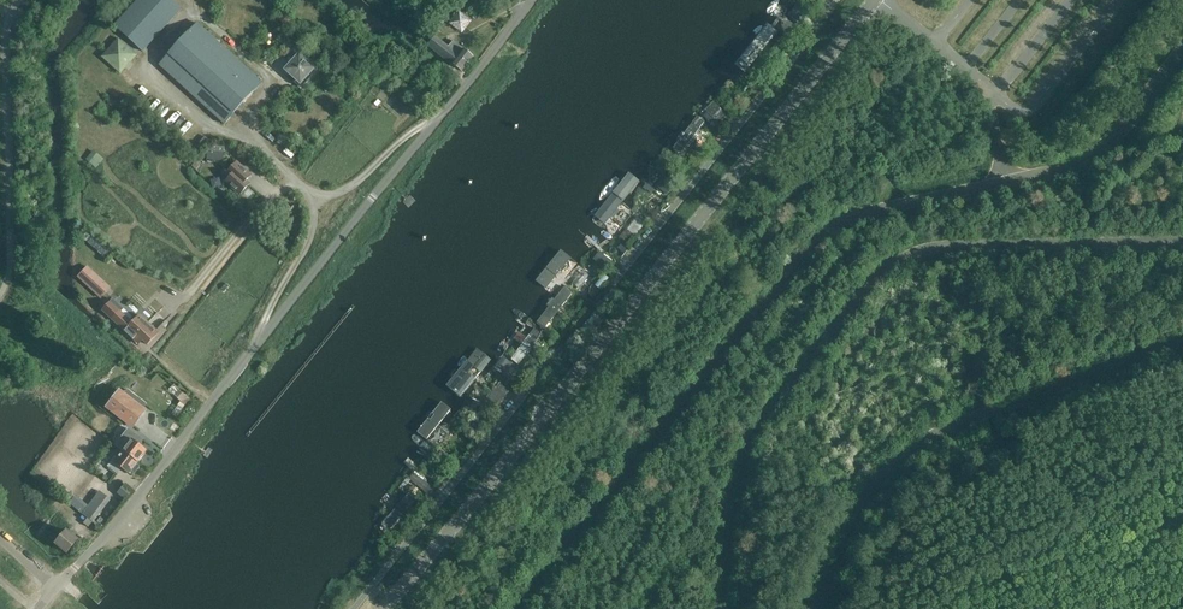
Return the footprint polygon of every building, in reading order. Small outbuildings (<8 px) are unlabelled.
[(172,0),(137,0),(114,25),(143,51),(182,9),(172,0)] [(450,22),(463,32),(473,20),(460,10),(450,22)] [(291,20),(284,13),(279,19),(285,25),(291,20)] [(18,19),(15,26),(22,28),(25,21),(18,19)] [(767,22),(734,64),(745,73),(778,31),(767,22)] [(262,83),(198,23),(159,65),(224,124),(262,83)] [(449,47),(436,36),(428,46),(455,67),(452,72),(461,78),(464,74),(461,72),(473,57),(453,41),(449,47)] [(121,74),(138,55),(131,49),(134,46),(127,39),(124,43),(119,37),(101,56),(121,74)] [(305,60),(311,55),(298,44),(289,53),(295,58),(285,69),(301,84),(314,69),(305,60)] [(697,115),(672,147),(681,154),(706,122),(697,115)] [(224,162),(224,153),(224,146),(212,146),(208,145),(207,161),(224,162)] [(103,160),(93,152),(87,160),(96,168),(103,160)] [(225,173),(228,177),(223,182),(239,197),(251,184),(248,181),(254,175),(237,161),(225,173)] [(629,171),(593,216),(604,225),(640,180),(629,171)] [(111,253),(93,238),(89,244),(106,259),(111,253)] [(87,267),(78,277),(100,298),(106,292),(103,289),(106,285),(87,267)] [(565,285),(537,321),(546,328),(573,292),(565,285)] [(112,319),(139,344),(143,340),(148,345),(158,333),(140,316),(132,323),(119,311),(112,319)] [(534,327),(510,359),(518,365),(542,333),(534,327)] [(477,346),(445,385),(461,399),(492,359),(477,346)] [(503,355),(493,367),(496,369),(503,374),(512,363),(505,357),(503,355)] [(500,402),(511,389),(501,381),(490,395),(500,402)] [(171,386),(164,395),(172,401),(179,393),(171,386)] [(145,411),(120,391),(107,408),(132,428),(145,411)] [(451,408),(441,400),(416,432),(426,441),(451,408)] [(146,429),(151,423),(151,422),(145,417),(139,424),(146,429)] [(123,451),(138,463),(147,451),(136,444),(141,438),(134,433),(127,441),(128,443),(123,451)] [(398,448),(341,514),(377,544),(431,477),(398,448)] [(138,463),(123,451),(116,459),(114,457),(107,466),(114,472),(119,466),(129,474),(131,471),(134,473),(140,466),(137,464),(138,463)] [(125,497),(129,491),(124,486),(119,492),(125,497)] [(82,513),(82,514),(92,522),(99,514),(111,499),(100,490),(82,513)] [(86,507),(75,498),(70,504),(81,513),(86,507)] [(92,522),(87,518),(84,523),(88,527),(92,522)] [(59,531),(47,520),(40,527),(53,539),(59,531)] [(54,542),(67,553),(79,538),(66,527),(59,536),(54,542)]
